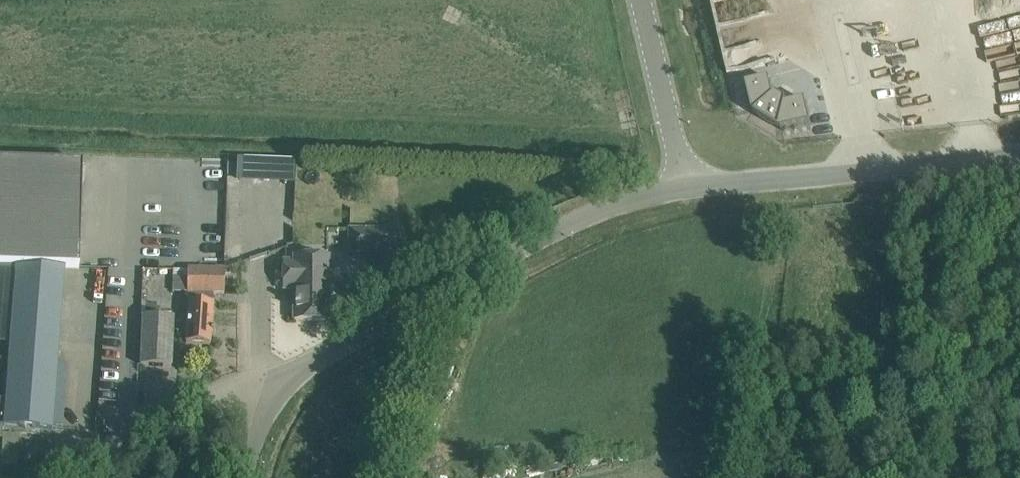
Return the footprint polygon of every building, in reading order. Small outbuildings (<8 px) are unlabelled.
[(764,75),(739,80),(746,110),(777,129),(806,122),(800,98),(780,102),(768,95),(764,75)] [(17,265),(63,267),(77,267),(80,164),(0,162),(0,265),(17,265)] [(261,201),(297,202),(298,175),(262,174),(261,201)] [(397,281),(397,229),(350,228),(350,251),(379,251),(379,281),(397,281)] [(270,251),(286,245),(283,235),(266,241),(270,251)] [(328,320),(328,300),(328,256),(294,256),(294,261),(283,261),(283,289),(294,289),(294,320),(328,320)] [(13,312),(17,265),(0,265),(0,311),(13,312)] [(13,312),(5,426),(52,429),(52,427),(56,365),(63,272),(63,267),(17,265),(13,312)] [(187,268),(186,293),(223,293),(224,269),(187,268)] [(210,344),(210,332),(212,306),(188,305),(187,323),(186,343),(210,344)] [(171,366),(172,346),(173,317),(142,316),(140,365),(171,366)]
